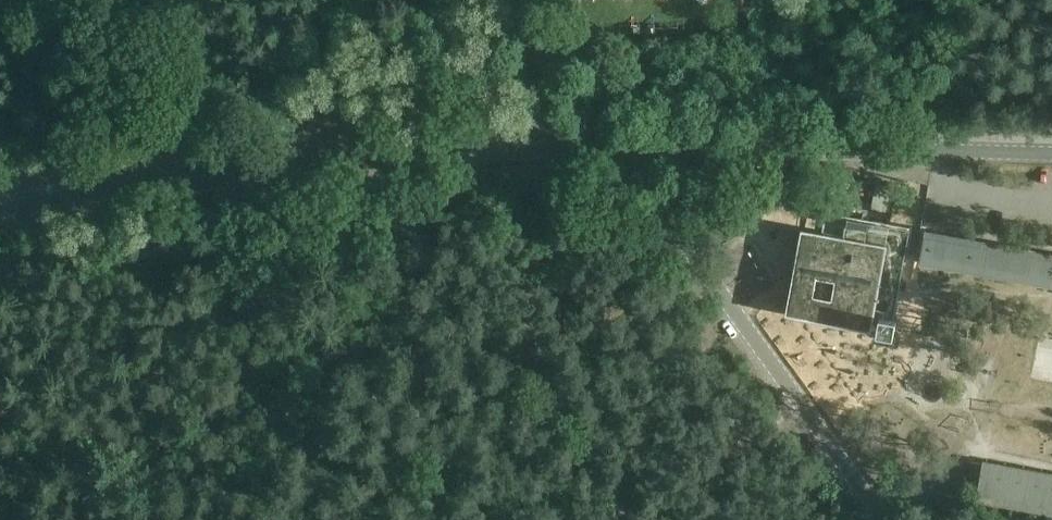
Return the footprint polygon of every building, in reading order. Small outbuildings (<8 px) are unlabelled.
[(737,8),(754,9),(754,0),(738,0),(737,8)] [(898,185),(877,181),(872,209),(893,213),(898,185)] [(822,232),(802,228),(785,315),(872,331),(876,310),(897,314),(913,228),(826,212),(822,232)] [(1051,286),(1051,260),(926,237),(927,231),(926,230),(920,262),(1051,286)] [(897,319),(881,316),(878,332),(894,335),(897,319)] [(976,501),(1051,514),(1051,474),(983,461),(983,463),(978,487),(976,501)]
